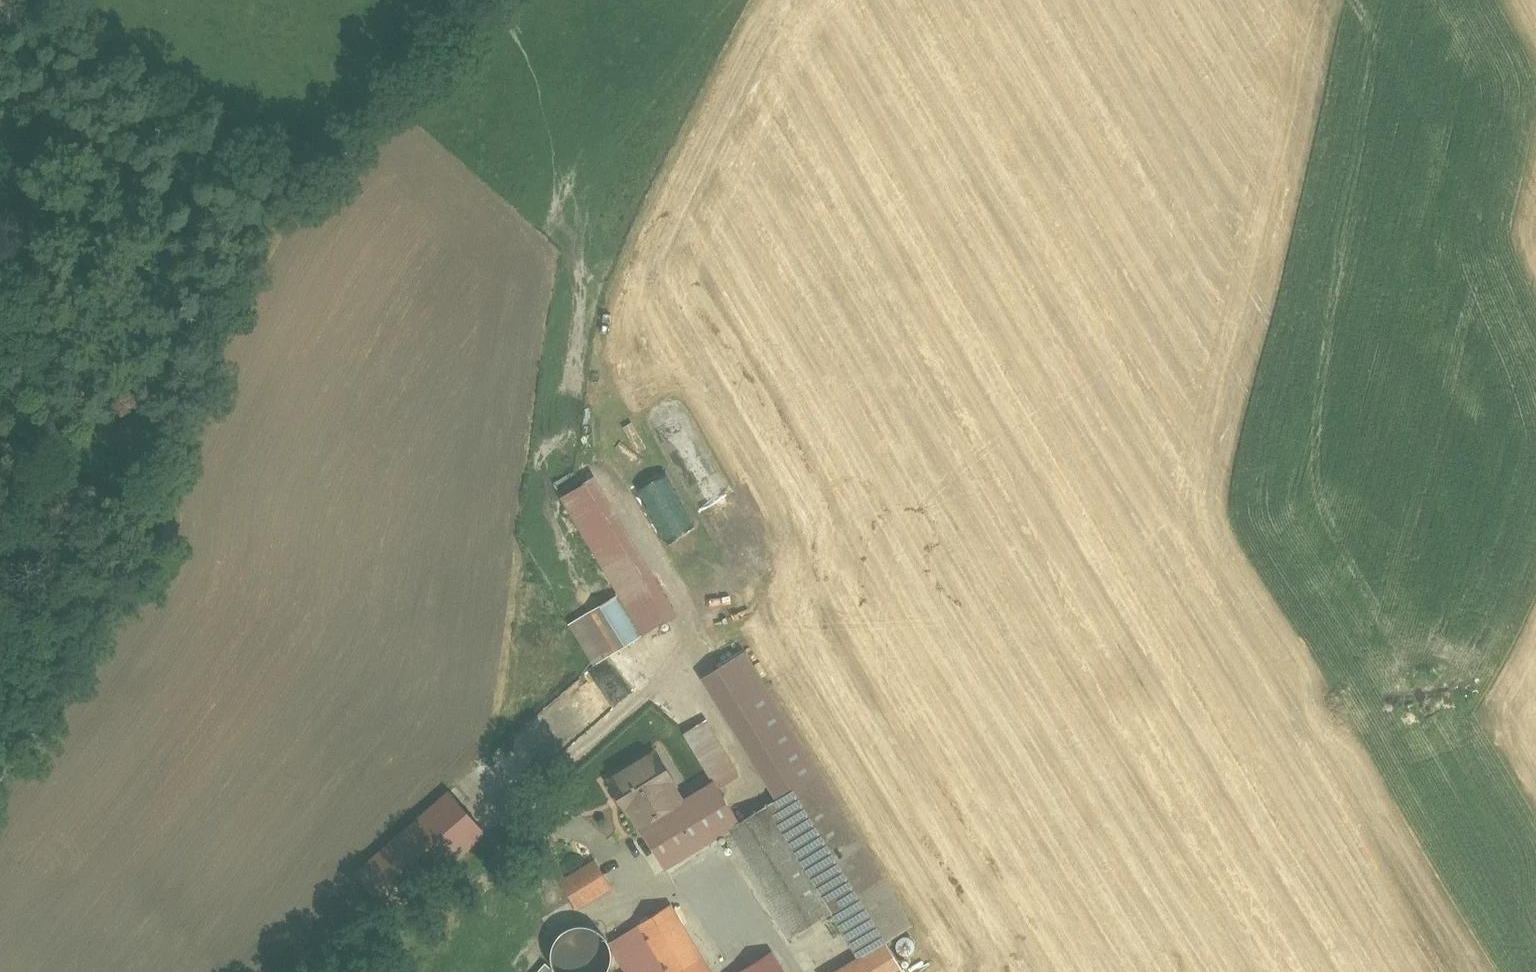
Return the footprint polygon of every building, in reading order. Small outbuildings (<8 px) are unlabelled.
[(626,466),(674,565),(704,550),(657,451),(626,466)] [(651,589),(587,483),(561,497),(619,594),(625,605),(649,590),(651,589)] [(619,594),(569,624),(595,665),(612,654),(658,626),(650,612),(659,607),(649,590),(625,605),(619,594)] [(774,801),(819,774),(748,657),(703,684),(774,801)] [(556,711),(578,737),(630,693),(608,667),(556,711)] [(740,776),(711,728),(686,734),(716,781),(720,788),(740,776)] [(657,751),(610,780),(630,814),(632,813),(641,827),(684,800),(676,787),(678,786),(657,751)] [(912,927),(819,774),(774,801),(767,805),(833,911),(861,958),(887,943),(912,927)] [(684,800),(641,827),(666,868),(725,832),(741,822),(720,788),(716,781),(684,800)] [(767,805),(741,822),(725,832),(790,938),(833,911),(767,805)] [(473,813),(404,868),(435,906),(503,850),(473,813)] [(597,862),(563,883),(577,907),(612,886),(597,862)] [(637,926),(665,971),(712,971),(671,904),(637,926)] [(577,925),(573,926),(569,928),(566,929),(562,932),(560,936),(557,939),(556,943),(554,946),(554,950),(553,955),(554,959),(554,962),(556,966),(558,971),(559,971),(607,971),(608,970),(610,967),(611,963),(612,959),(612,954),(612,948),(610,944),(609,941),(607,937),(603,933),(600,930),(596,928),(592,926),(589,925),(586,925),(582,925),(577,925)] [(637,926),(619,937),(624,944),(637,966),(641,971),(665,971),(637,926)] [(619,937),(611,942),(616,949),(624,944),(619,937)] [(839,971),(905,971),(887,943),(861,958),(839,971)] [(916,949),(915,948),(914,948),(911,947),(910,947),(907,947),(905,948),(904,949),(903,951),(902,953),(901,956),(902,958),(902,959),(903,960),(903,962),(905,963),(907,964),(910,965),(913,964),(915,964),(917,962),(918,960),(919,958),(919,955),(919,954),(919,953),(918,951),(916,949)] [(771,952),(739,971),(783,971),(771,952)] [(545,963),(536,971),(555,971),(545,963)]
